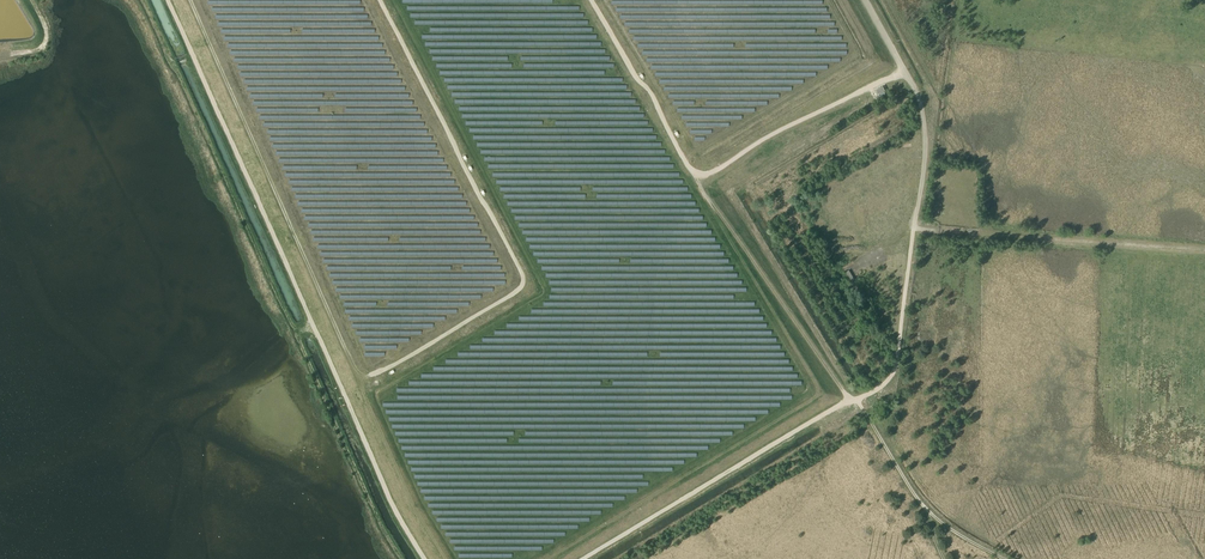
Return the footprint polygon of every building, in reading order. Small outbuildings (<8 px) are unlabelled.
[(883,86),(875,90),(878,94),(879,97),(886,94),(884,91),(885,91),(883,86)] [(850,270),(846,272),(852,281),(856,279),(850,270)]
